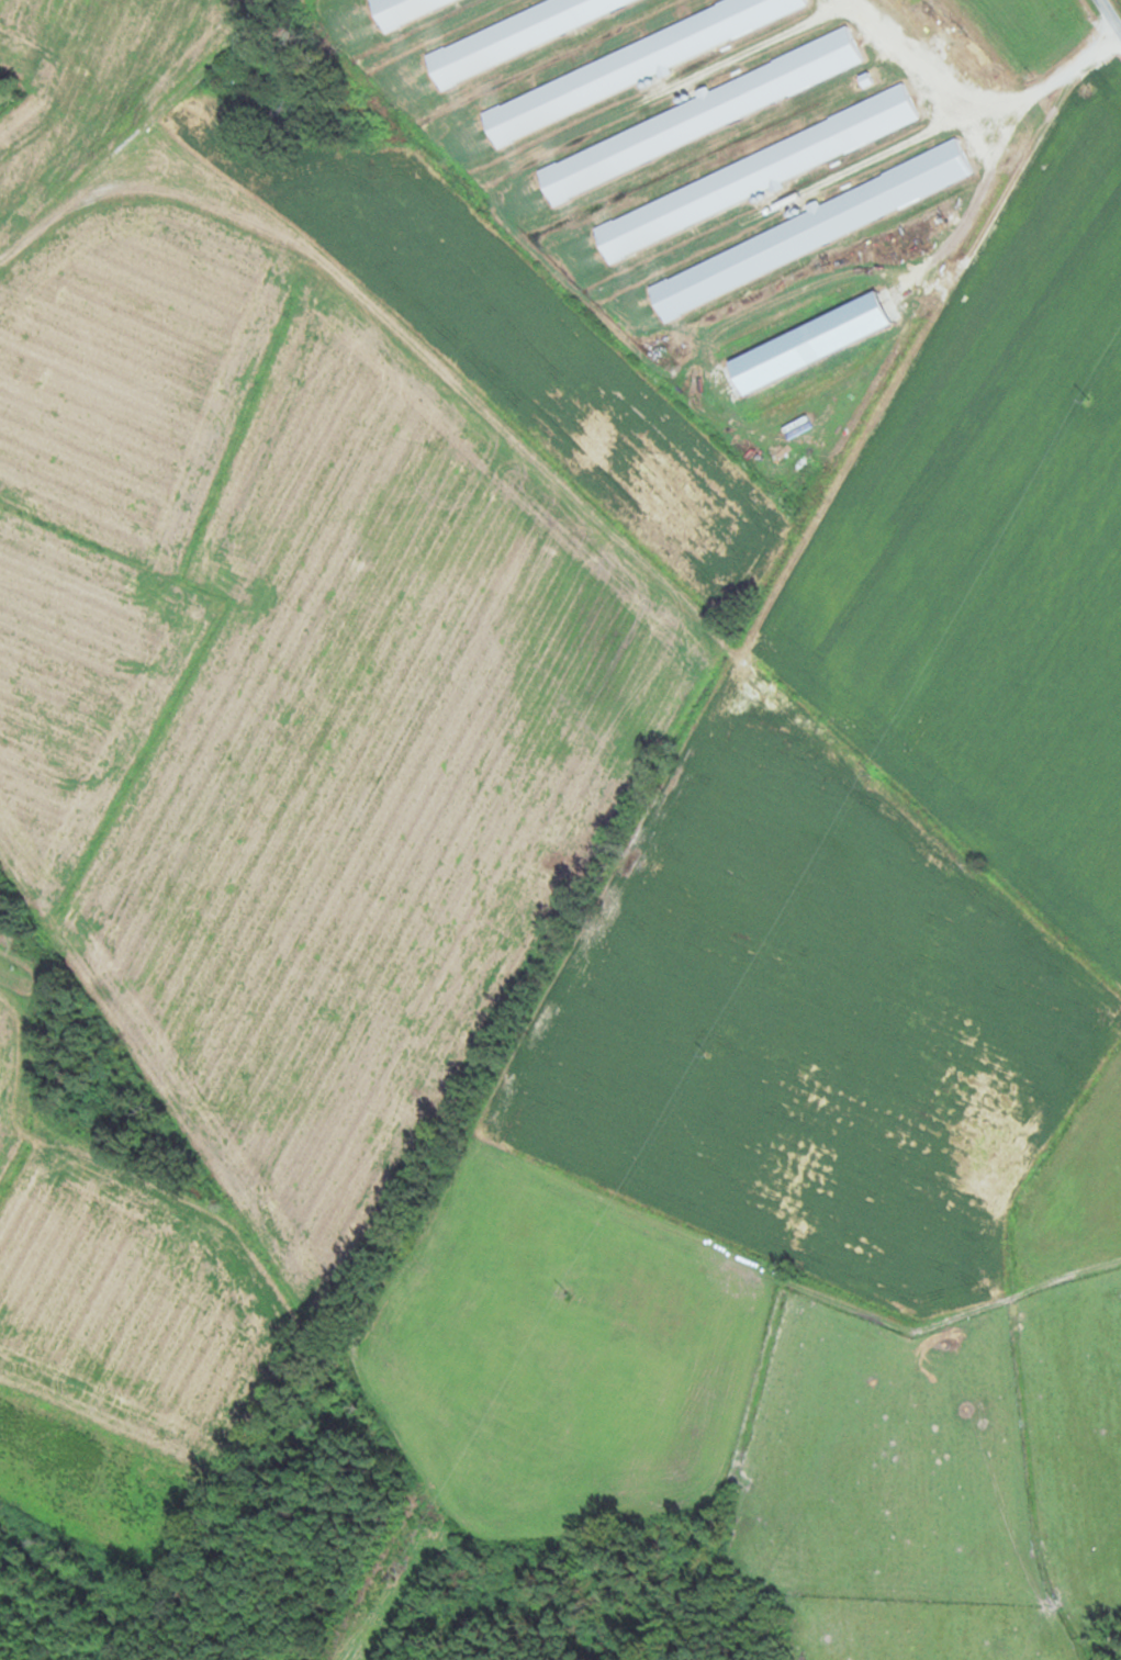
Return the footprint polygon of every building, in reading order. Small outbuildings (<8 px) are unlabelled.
[(418,46),(432,82),(644,0),(538,0),(418,46)] [(488,139),(808,16),(802,0),(742,0),(474,104),(488,139)] [(642,276),(656,311),(974,183),(960,148),(642,276)]
